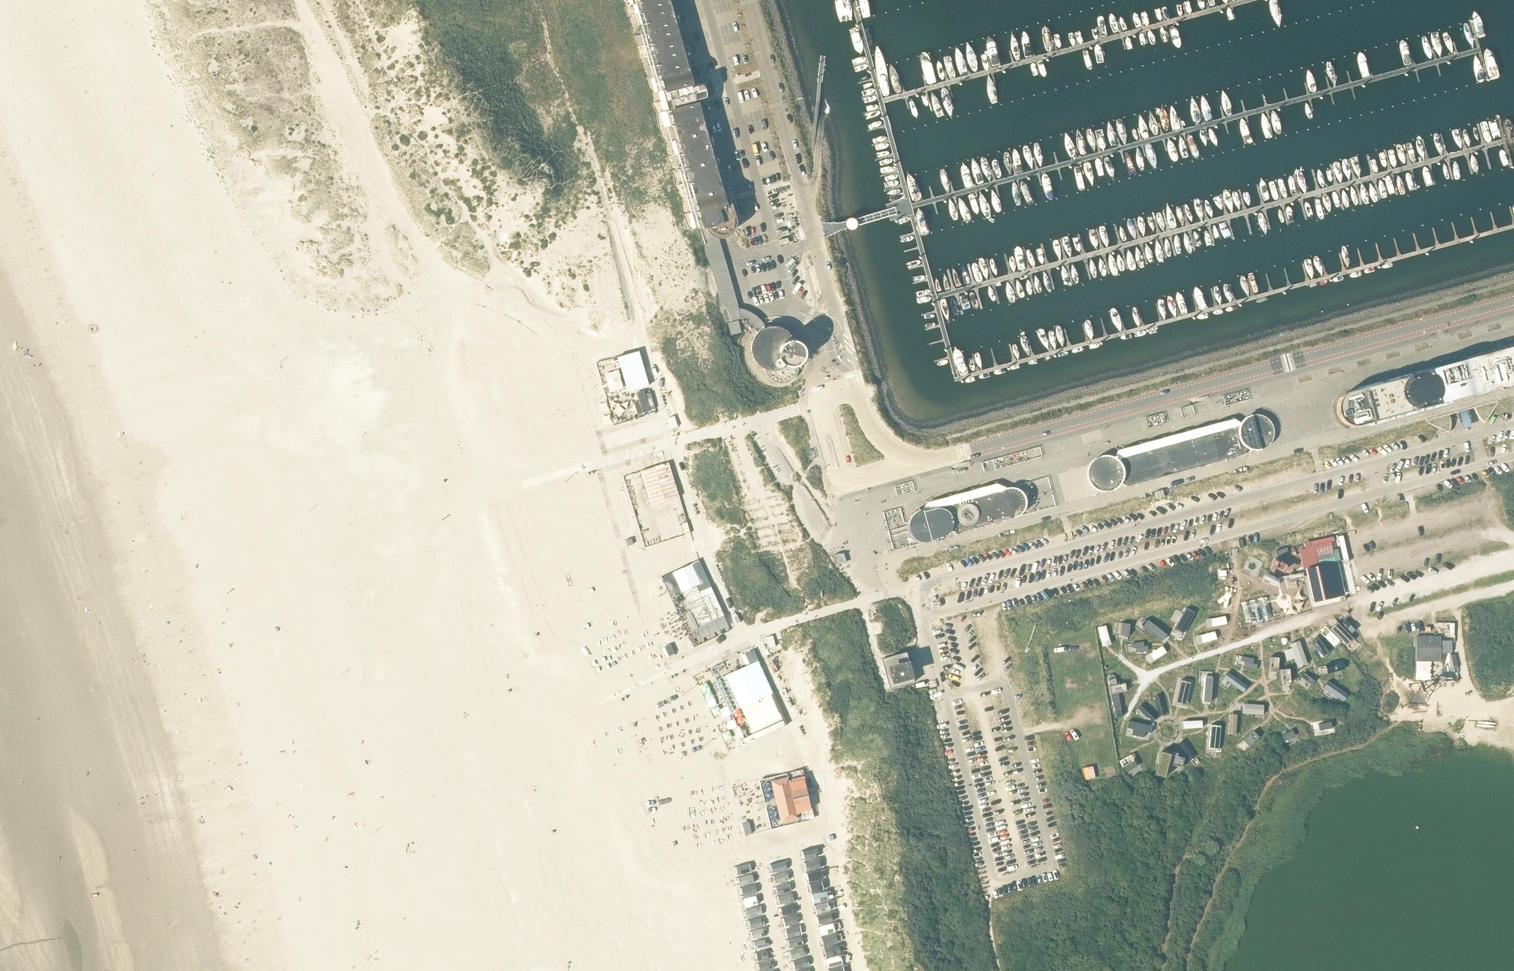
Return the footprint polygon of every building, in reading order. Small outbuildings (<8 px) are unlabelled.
[(729,201),(719,204),(691,103),(690,104),(689,100),(705,96),(705,95),(711,96),(711,90),(710,84),(707,79),(702,83),(702,82),(686,87),(685,83),(685,82),(662,0),(635,0),(660,90),(660,91),(662,90),(667,110),(665,110),(666,111),(698,227),(699,226),(700,230),(706,228),(707,229),(708,230),(709,232),(710,233),(712,234),(713,235),(714,235),(715,236),(717,236),(719,236),(721,236),(723,236),(724,236),(726,235),(728,234),(729,234),(730,232),(731,232),(732,230),(733,229),(734,227),(735,226),(735,225),(735,224),(735,223),(736,222),(736,221),(736,220),(736,219),(735,217),(735,216),(731,201),(729,201)] [(1193,126),(1187,107),(1177,110),(1180,117),(1182,126),(1184,128),(1193,126)] [(1388,197),(1382,177),(1376,179),(1376,183),(1380,199),(1388,197)] [(1289,224),(1297,222),(1291,202),(1285,204),(1284,208),(1289,224)] [(707,229),(706,228),(700,230),(726,322),(740,318),(738,309),(717,236),(715,236),(714,235),(713,235),(712,234),(710,233),(709,232),(708,230),(707,229)] [(1003,254),(995,256),(1001,276),(1007,275),(1007,270),(1003,254)] [(989,306),(997,304),(993,288),(990,284),(984,286),(989,306)] [(743,317),(751,326),(757,331),(755,333),(754,335),(753,336),(753,337),(752,339),(752,340),(751,341),(751,342),(751,344),(750,345),(750,346),(750,348),(750,349),(751,350),(751,352),(751,353),(752,354),(752,355),(753,358),(754,359),(754,360),(755,361),(756,362),(757,363),(759,364),(761,366),(763,367),(763,368),(763,370),(764,372),(764,373),(764,374),(765,375),(765,376),(767,378),(768,379),(769,380),(770,381),(771,382),(772,382),(773,383),(775,384),(776,384),(780,384),(782,384),(783,384),(784,384),(785,383),(788,383),(790,382),(790,381),(792,380),(794,378),(795,376),(796,375),(797,373),(797,371),(798,370),(798,369),(798,363),(799,362),(800,361),(801,360),(802,359),(803,357),(804,356),(804,355),(804,354),(805,352),(805,350),(804,348),(804,347),(803,345),(803,344),(802,343),(801,341),(800,340),(798,339),(796,338),(795,338),(792,338),(791,336),(790,334),(790,333),(789,332),(787,331),(785,329),(784,329),(783,328),(782,327),(781,327),(780,326),(777,326),(775,325),(772,325),(770,325),(768,326),(765,326),(764,327),(759,320),(754,316),(749,312),(743,310),(738,309),(740,318),(743,317)] [(731,335),(741,332),(738,320),(727,323),(731,335)] [(1475,411),(1475,412),(1476,413),(1476,414),(1477,415),(1477,416),(1478,417),(1479,418),(1479,419),(1481,421),(1482,421),(1484,423),(1498,403),(1497,401),(1470,408),(1466,395),(1513,383),(1513,349),(1501,353),(1499,353),(1486,357),(1485,357),(1471,361),(1470,361),(1471,361),(1457,365),(1457,364),(1449,366),(1441,368),(1441,369),(1428,373),(1428,372),(1427,373),(1414,377),(1413,376),(1412,377),(1413,377),(1399,381),(1399,380),(1398,381),(1384,385),(1384,384),(1383,385),(1370,389),(1369,389),(1356,393),(1356,390),(1354,390),(1353,390),(1352,390),(1350,391),(1347,392),(1345,393),(1343,395),(1342,396),(1341,397),(1340,397),(1340,398),(1339,399),(1338,401),(1338,402),(1337,404),(1337,406),(1337,407),(1337,408),(1337,410),(1337,412),(1337,414),(1338,416),(1338,417),(1339,417),(1340,419),(1341,420),(1342,422),(1344,423),(1345,424),(1347,425),(1349,425),(1350,426),(1352,426),(1355,427),(1356,426),(1357,426),(1359,426),(1360,426),(1361,426),(1364,425),(1365,424),(1365,423),(1449,400),(1452,413),(1426,420),(1426,423),(1448,433),(1449,431),(1449,430),(1449,429),(1450,427),(1450,426),(1450,425),(1450,424),(1450,423),(1450,421),(1450,420),(1449,417),(1449,415),(1455,413),(1455,412),(1461,410),(1468,409),(1474,408),(1475,411)] [(638,351),(617,357),(627,391),(648,385),(638,351)] [(600,379),(601,384),(613,380),(611,376),(600,379)] [(651,396),(650,393),(644,395),(643,391),(636,394),(638,402),(634,403),(637,414),(649,411),(647,407),(653,405),(651,396)] [(1270,422),(1269,420),(1268,420),(1267,419),(1265,417),(1263,416),(1261,416),(1260,415),(1259,415),(1258,415),(1257,415),(1255,415),(1254,415),(1252,415),(1251,415),(1249,416),(1247,417),(1246,417),(1244,419),(1243,420),(1242,421),(1241,422),(1240,423),(1239,424),(1235,426),(1243,455),(1246,448),(1248,449),(1250,450),(1252,450),(1253,450),(1255,451),(1256,451),(1257,451),(1259,450),(1260,450),(1262,449),(1264,448),(1266,447),(1267,446),(1269,445),(1269,444),(1270,443),(1271,441),(1272,440),(1272,438),(1273,437),(1273,436),(1273,435),(1273,434),(1273,433),(1273,430),(1273,429),(1273,428),(1272,426),(1272,425),(1271,424),(1271,423),(1270,422)] [(673,419),(668,421),(671,432),(676,430),(673,419)] [(1243,455),(1235,426),(1212,432),(1220,461),(1243,455)] [(1208,464),(1220,461),(1212,432),(1200,435),(1208,464)] [(1197,467),(1208,464),(1200,435),(1189,438),(1197,467)] [(1173,474),(1197,467),(1189,438),(1165,445),(1173,474)] [(1161,477),(1173,474),(1165,445),(1153,448),(1161,477)] [(1126,487),(1161,477),(1153,448),(1118,458),(1126,487)] [(1118,458),(1115,459),(1113,458),(1112,457),(1110,457),(1108,456),(1106,456),(1105,456),(1104,456),(1102,456),(1099,457),(1097,457),(1096,458),(1094,459),(1093,461),(1091,462),(1090,464),(1089,465),(1089,466),(1088,467),(1088,468),(1088,469),(1087,470),(1087,472),(1087,473),(1087,475),(1087,476),(1087,477),(1087,478),(1088,479),(1088,480),(1089,482),(1089,483),(1091,485),(1092,486),(1094,488),(1095,489),(1096,490),(1097,490),(1098,491),(1100,491),(1103,492),(1104,492),(1106,492),(1108,491),(1109,491),(1111,491),(1112,490),(1113,490),(1114,489),(1115,488),(1117,487),(1118,486),(1119,484),(1119,483),(1126,487),(1118,458)] [(678,497),(668,463),(640,471),(651,506),(678,497)] [(1008,519),(1014,517),(1015,517),(1016,516),(1018,516),(1020,515),(1021,513),(1022,512),(1023,511),(1024,510),(1024,508),(1025,507),(1025,506),(1025,505),(1025,504),(1025,503),(1025,502),(1025,501),(1025,500),(1025,499),(1024,497),(1024,496),(1023,495),(1022,494),(1021,492),(1020,491),(1019,491),(1017,490),(1016,489),(1014,488),(1012,488),(1011,488),(1010,488),(1008,488),(1006,488),(1000,490),(1008,519)] [(1008,519),(1000,490),(989,493),(996,522),(1008,519)] [(1162,490),(1155,492),(1156,499),(1164,497),(1162,490)] [(996,522),(989,493),(972,498),(948,504),(956,533),(996,522)] [(948,504),(920,512),(919,512),(918,513),(917,513),(915,514),(914,515),(913,516),(912,516),(911,518),(910,519),(910,520),(909,521),(909,523),(909,525),(908,526),(908,527),(909,529),(909,530),(909,531),(909,532),(910,533),(911,535),(912,536),(912,537),(914,538),(915,539),(916,539),(917,540),(918,541),(919,541),(921,541),(922,541),(923,542),(925,541),(927,541),(956,533),(948,504)] [(690,534),(686,522),(681,524),(685,535),(690,534)] [(836,566),(845,564),(842,553),(833,555),(836,566)] [(1336,562),(1306,570),(1314,603),(1345,596),(1336,562)] [(697,566),(690,569),(701,591),(710,587),(707,581),(707,582),(702,571),(700,572),(697,566)] [(690,610),(690,612),(696,625),(700,627),(706,624),(706,626),(708,626),(713,624),(711,621),(723,616),(710,587),(701,591),(698,592),(696,586),(684,592),(683,595),(684,599),(683,603),(685,609),(690,610)] [(1265,597),(1240,604),(1245,622),(1270,616),(1265,597)] [(1223,617),(1211,620),(1212,626),(1224,624),(1223,617)] [(1332,618),(1326,623),(1328,625),(1328,626),(1346,645),(1347,645),(1349,647),(1354,642),(1352,640),(1353,639),(1334,619),(1334,620),(1332,618)] [(1148,621),(1144,626),(1161,639),(1165,634),(1148,621)] [(1183,622),(1174,637),(1181,641),(1190,626),(1183,622)] [(1108,630),(1103,633),(1109,643),(1115,640),(1108,630)] [(1212,633),(1201,636),(1202,642),(1214,639),(1212,633)] [(766,637),(769,648),(775,646),(774,642),(772,635),(766,637)] [(1319,635),(1314,638),(1326,655),(1331,651),(1319,635)] [(1453,669),(1457,668),(1454,655),(1450,655),(1449,654),(1440,653),(1440,637),(1416,636),(1415,661),(1443,661),(1443,668),(1442,671),(1454,671),(1453,669)] [(1299,643),(1291,646),(1298,666),(1306,663),(1299,643)] [(663,647),(668,656),(674,653),(670,644),(663,647)] [(1142,644),(1132,644),(1132,651),(1142,652),(1142,644)] [(1161,646),(1147,655),(1151,662),(1165,653),(1161,646)] [(753,663),(748,665),(726,675),(753,734),(743,739),(745,744),(787,725),(770,688),(754,652),(749,654),(753,663)] [(889,689),(913,683),(904,653),(881,660),(889,689)] [(1342,661),(1326,665),(1328,673),(1344,669),(1342,661)] [(1284,668),(1275,662),(1272,667),(1277,669),(1282,672),(1284,668)] [(1242,669),(1226,674),(1229,682),(1245,676),(1242,669)] [(1259,670),(1252,673),(1259,688),(1267,685),(1259,670)] [(1303,673),(1299,677),(1310,686),(1314,682),(1303,673)] [(1286,677),(1282,674),(1279,679),(1288,684),(1291,680),(1286,677)] [(1344,692),(1329,683),(1325,690),(1340,699),(1344,692)] [(1116,685),(1108,687),(1113,713),(1121,711),(1116,685)] [(1209,691),(1206,698),(1222,705),(1225,697),(1209,691)] [(1161,697),(1153,699),(1157,716),(1165,714),(1161,697)] [(1284,705),(1282,707),(1284,709),(1286,707),(1287,708),(1290,705),(1291,706),(1293,704),(1291,702),(1292,701),(1288,698),(1287,699),(1285,697),(1283,700),(1282,701),(1284,703),(1282,704),(1284,705)] [(1179,699),(1171,714),(1178,718),(1186,703),(1179,699)] [(1262,706),(1245,705),(1244,714),(1261,714),(1262,706)] [(1140,708),(1135,715),(1150,724),(1154,717),(1140,708)] [(1237,717),(1229,716),(1228,733),(1236,733),(1237,717)] [(1200,721),(1183,722),(1184,730),(1201,729),(1200,721)] [(1133,732),(1131,732),(1132,738),(1138,736),(1149,734),(1150,734),(1149,728),(1133,732)] [(1285,732),(1280,734),(1283,739),(1292,734),(1290,729),(1285,732)] [(1218,730),(1210,730),(1209,747),(1218,747),(1218,730)] [(1292,734),(1283,739),(1285,743),(1290,741),(1294,739),(1292,734)] [(1184,739),(1178,744),(1188,758),(1194,753),(1184,739)] [(1161,754),(1154,751),(1150,759),(1158,762),(1161,754)] [(1158,762),(1150,759),(1147,766),(1154,770),(1158,762)] [(1176,761),(1170,765),(1174,772),(1181,768),(1176,761)] [(1133,762),(1121,768),(1124,774),(1137,768),(1133,762)] [(788,784),(786,779),(772,782),(776,800),(773,800),(775,805),(777,804),(781,822),(796,818),(795,813),(809,810),(802,780),(788,784)] [(751,834),(748,822),(741,824),(744,836),(751,834)] [(799,851),(817,924),(834,920),(816,847),(799,851)] [(765,936),(750,864),(735,867),(749,939),(765,936)] [(828,970),(844,970),(835,933),(833,933),(831,925),(818,928),(828,970)] [(764,939),(751,942),(753,951),(766,947),(764,939)] [(758,970),(772,970),(767,951),(753,954),(758,970)]
